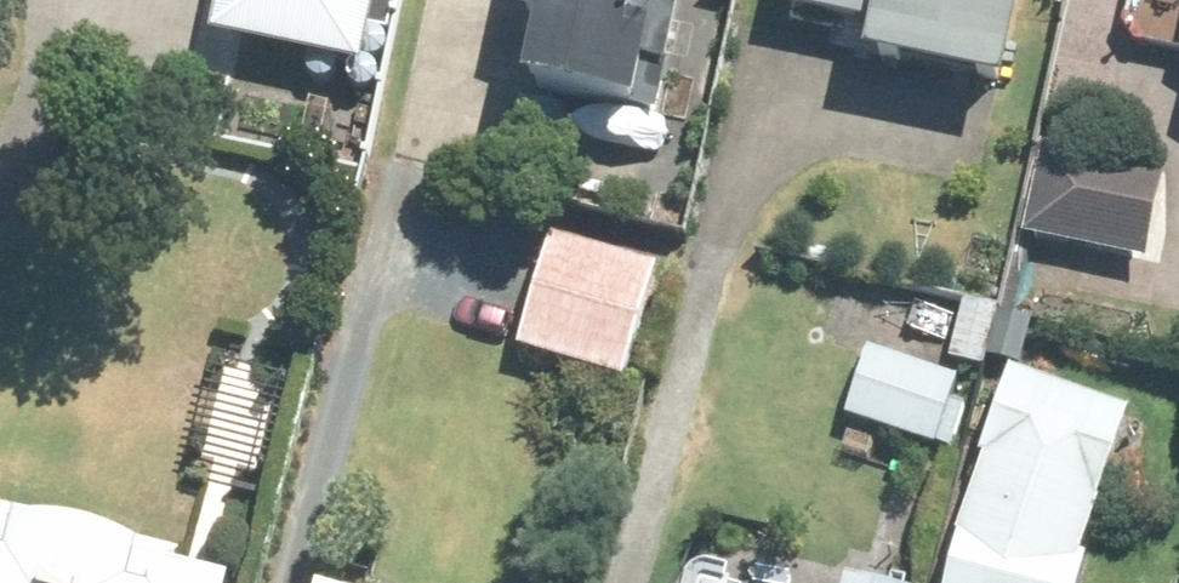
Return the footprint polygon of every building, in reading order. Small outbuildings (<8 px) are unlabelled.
[(221,52),(365,82),(382,0),(232,0),(221,52)] [(510,63),(657,98),(670,0),(506,0),(505,4),(522,8),(518,24),(510,63)] [(872,18),(864,55),(1001,83),(1018,0),(784,0),(872,18)] [(1113,36),(1178,47),(1178,0),(1120,0),(1113,36)] [(1034,189),(1026,229),(1136,252),(1152,166),(1045,143),(1040,164),(1035,191),(1034,189)] [(557,251),(523,365),(628,395),(661,281),(557,251)] [(850,426),(939,455),(981,328),(946,317),(928,376),(872,358),(850,426)] [(1001,321),(990,366),(1022,374),(1033,329),(1001,321)] [(1132,430),(1016,386),(985,470),(990,472),(962,545),(954,582),(1086,582),(1089,569),(1081,567),(1132,430)] [(140,571),(0,582),(141,582),(140,571)]
